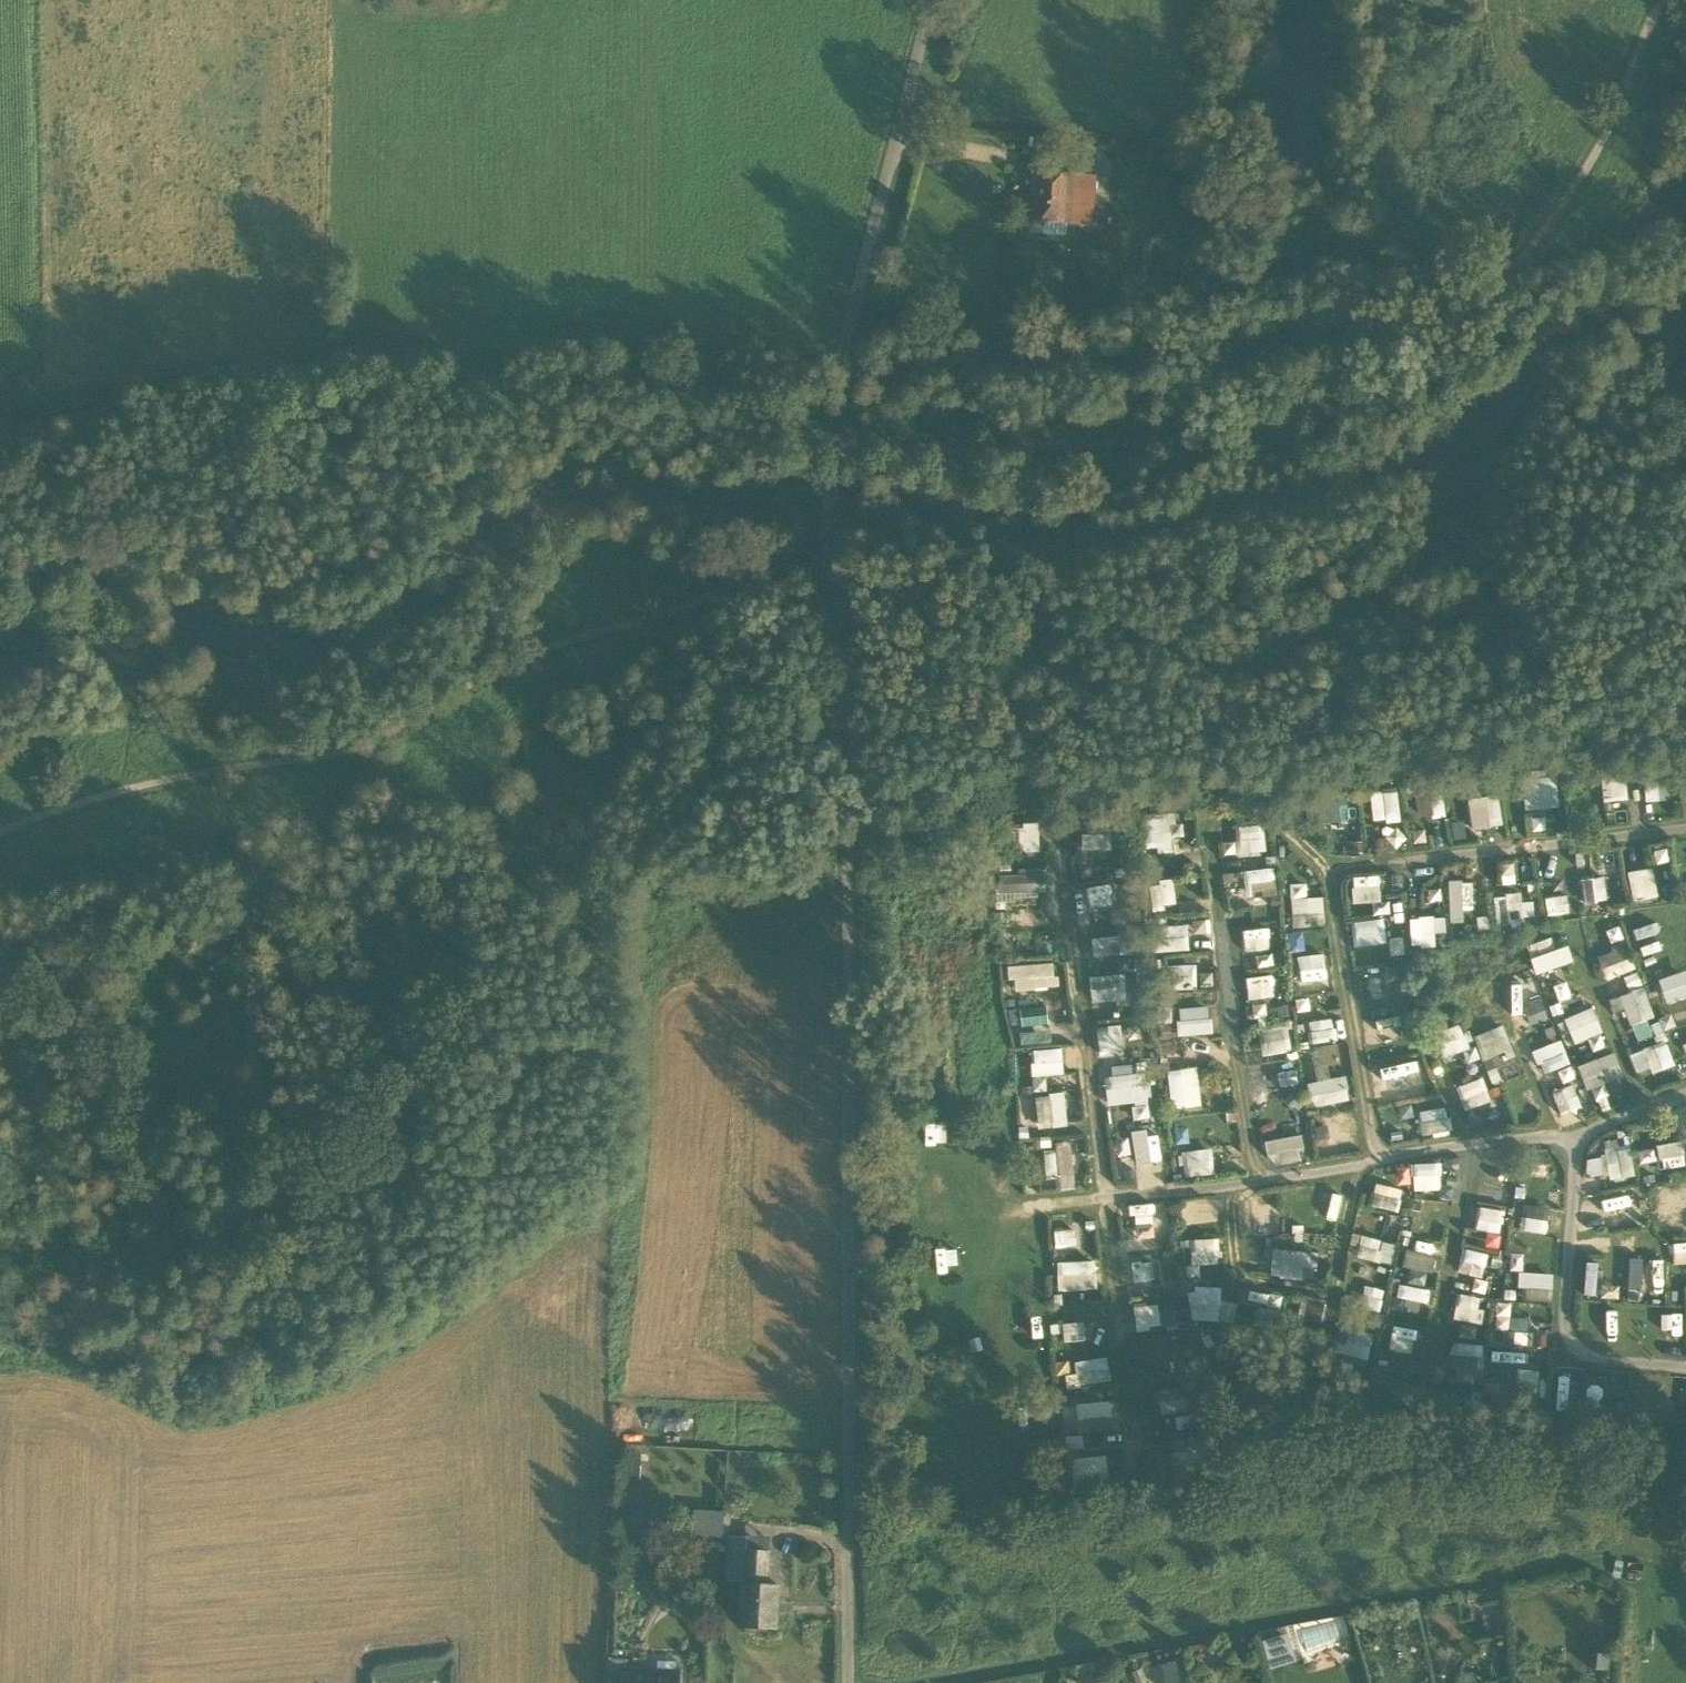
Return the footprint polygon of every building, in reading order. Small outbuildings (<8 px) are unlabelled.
[(1021,220),(1068,223),(1068,222),(1072,176),(1034,173),(1032,196),(1023,196),(1021,220)] [(1068,222),(1090,223),(1093,177),(1072,176),(1068,222)] [(1627,799),(1625,770),(1600,772),(1602,801),(1627,799)] [(1644,781),(1647,801),(1670,797),(1667,778),(1644,781)] [(1558,807),(1557,780),(1521,782),(1523,809),(1558,807)] [(1369,792),(1374,822),(1402,818),(1397,788),(1369,792)] [(1444,791),(1415,792),(1416,817),(1444,816),(1444,791)] [(1500,795),(1467,797),(1470,828),(1502,826),(1500,795)] [(1171,836),(1179,835),(1178,813),(1146,815),(1148,850),(1171,849),(1171,836)] [(1385,820),(1377,830),(1397,847),(1406,836),(1385,820)] [(1022,849),(1038,848),(1037,823),(1020,824),(1022,849)] [(1235,840),(1222,841),(1223,854),(1266,852),(1264,824),(1234,825),(1235,840)] [(1082,849),(1112,849),(1112,834),(1082,834),(1082,849)] [(1247,900),(1278,894),(1272,866),(1242,871),(1247,900)] [(1653,867),(1628,872),(1634,901),(1659,896),(1653,867)] [(1047,891),(1047,872),(1023,873),(1023,892),(1047,891)] [(1157,904),(1174,902),(1171,875),(1154,877),(1157,904)] [(1379,875),(1351,877),(1352,904),(1380,903),(1379,875)] [(1586,902),(1608,898),(1603,875),(1582,879),(1586,902)] [(1472,921),(1471,880),(1449,881),(1451,922),(1472,921)] [(1085,886),(1087,908),(1112,905),(1109,884),(1085,886)] [(1291,884),(1291,926),(1324,926),(1324,898),(1313,898),(1313,884),(1291,884)] [(1522,892),(1496,894),(1498,924),(1524,922),(1522,892)] [(1546,915),(1570,912),(1568,894),(1544,897),(1546,915)] [(1436,917),(1408,918),(1409,946),(1437,945),(1436,917)] [(1353,945),(1385,944),(1384,919),(1352,920),(1353,945)] [(1167,948),(1187,947),(1186,924),(1166,925),(1167,948)] [(1266,927),(1240,930),(1243,953),(1268,950),(1266,927)] [(1134,951),(1131,932),(1090,938),(1093,957),(1134,951)] [(1305,933),(1290,935),(1292,956),(1308,954),(1305,933)] [(1625,944),(1600,953),(1610,977),(1634,968),(1625,944)] [(1572,945),(1547,951),(1553,978),(1579,972),(1572,945)] [(1007,964),(1008,989),(1056,988),(1056,963),(1007,964)] [(1169,987),(1195,988),(1196,964),(1170,963),(1169,987)] [(1301,988),(1333,984),(1330,963),(1298,967),(1301,988)] [(1658,979),(1665,1003),(1685,998),(1685,973),(1685,971),(1658,979)] [(1089,975),(1090,1002),(1128,1000),(1126,973),(1089,975)] [(1245,977),(1246,999),(1273,997),(1272,975),(1245,977)] [(1670,1013),(1656,1019),(1644,986),(1621,995),(1637,1040),(1675,1026),(1670,1013)] [(1524,1002),(1530,1023),(1548,1018),(1541,997),(1524,1002)] [(1050,1005),(1019,1007),(1020,1027),(1014,1028),(1015,1045),(1052,1042),(1050,1005)] [(1212,1034),(1211,1006),(1180,1007),(1181,1035),(1212,1034)] [(1593,1007),(1563,1019),(1573,1042),(1603,1030),(1593,1007)] [(1333,1018),(1306,1021),(1309,1043),(1336,1040),(1333,1018)] [(1511,1048),(1502,1024),(1474,1035),(1484,1059),(1511,1048)] [(1097,1053),(1124,1051),(1123,1025),(1096,1026),(1097,1053)] [(1262,1056),(1292,1050),(1286,1025),(1257,1031),(1262,1056)] [(1533,1050),(1540,1074),(1569,1064),(1561,1040),(1533,1050)] [(1667,1040),(1629,1053),(1636,1071),(1649,1067),(1652,1073),(1675,1064),(1667,1040)] [(1032,1076),(1064,1074),(1062,1048),(1030,1050),(1032,1076)] [(1614,1051),(1578,1066),(1588,1090),(1625,1075),(1614,1051)] [(1490,1083),(1500,1081),(1495,1061),(1508,1058),(1507,1054),(1484,1060),(1490,1083)] [(1374,1097),(1426,1087),(1422,1066),(1397,1071),(1396,1061),(1368,1066),(1374,1097)] [(1131,1064),(1112,1065),(1113,1077),(1105,1078),(1106,1103),(1130,1102),(1131,1119),(1148,1118),(1146,1072),(1131,1073),(1131,1064)] [(1328,1064),(1315,1066),(1320,1105),(1351,1101),(1347,1074),(1330,1077),(1328,1064)] [(1169,1070),(1171,1107),(1201,1106),(1199,1069),(1169,1070)] [(1457,1086),(1464,1110),(1491,1101),(1483,1077),(1457,1086)] [(1557,1113),(1581,1104),(1573,1081),(1548,1090),(1557,1113)] [(1065,1093),(1036,1094),(1038,1127),(1067,1125),(1065,1093)] [(1421,1136),(1451,1132),(1447,1107),(1417,1111),(1421,1136)] [(1483,1111),(1486,1123),(1503,1120),(1501,1108),(1483,1111)] [(1127,1134),(1132,1157),(1147,1154),(1142,1131),(1127,1134)] [(1271,1165),(1305,1159),(1301,1133),(1267,1139),(1271,1165)] [(1656,1171),(1685,1164),(1685,1155),(1682,1139),(1658,1145),(1661,1158),(1654,1160),(1656,1171)] [(1052,1188),(1074,1188),(1073,1141),(1051,1142),(1052,1188)] [(1608,1147),(1609,1179),(1634,1178),(1633,1145),(1608,1147)] [(1657,1146),(1639,1148),(1640,1161),(1658,1159),(1657,1146)] [(1213,1149),(1181,1150),(1182,1175),(1214,1174),(1213,1149)] [(1588,1158),(1590,1182),(1606,1181),(1604,1157),(1588,1158)] [(1441,1181),(1440,1160),(1418,1161),(1419,1182),(1441,1181)] [(1400,1208),(1400,1186),(1370,1185),(1370,1207),(1400,1208)] [(1652,1190),(1656,1213),(1683,1208),(1679,1186),(1652,1190)] [(1636,1195),(1600,1202),(1602,1212),(1638,1206),(1636,1195)] [(1222,1197),(1185,1199),(1186,1222),(1223,1219),(1222,1197)] [(1123,1204),(1123,1218),(1135,1217),(1135,1228),(1161,1227),(1160,1202),(1123,1204)] [(1522,1204),(1520,1230),(1547,1233),(1549,1206),(1522,1204)] [(1477,1206),(1474,1229),(1501,1232),(1503,1209),(1477,1206)] [(1399,1228),(1412,1231),(1415,1219),(1387,1214),(1383,1233),(1397,1236),(1399,1228)] [(1054,1228),(1055,1246),(1077,1245),(1076,1227),(1054,1228)] [(1363,1236),(1359,1258),(1390,1264),(1394,1241),(1363,1236)] [(1217,1237),(1190,1239),(1191,1265),(1219,1263),(1217,1237)] [(1404,1263),(1431,1274),(1442,1249),(1415,1238),(1404,1263)] [(1673,1264),(1685,1263),(1685,1242),(1672,1243),(1673,1264)] [(1462,1246),(1456,1271),(1481,1278),(1488,1253),(1462,1246)] [(1271,1249),(1270,1276),(1315,1277),(1316,1250),(1271,1249)] [(1123,1258),(1126,1283),(1148,1280),(1145,1256),(1123,1258)] [(1645,1258),(1630,1258),(1629,1289),(1644,1290),(1645,1258)] [(1098,1288),(1097,1259),(1056,1261),(1057,1290),(1098,1288)] [(1584,1261),(1582,1295),(1599,1296),(1600,1262),(1584,1261)] [(1520,1272),(1519,1299),(1553,1300),(1554,1272),(1520,1272)] [(1400,1282),(1396,1295),(1427,1304),(1430,1291),(1400,1282)] [(1600,1297),(1619,1297),(1619,1285),(1601,1284),(1600,1297)] [(1189,1320),(1235,1321),(1236,1301),(1222,1301),(1222,1287),(1190,1286),(1189,1320)] [(1362,1287),(1361,1304),(1380,1304),(1380,1288),(1362,1287)] [(1479,1322),(1483,1297),(1456,1292),(1451,1317),(1479,1322)] [(1509,1315),(1511,1303),(1497,1301),(1494,1328),(1503,1329),(1502,1342),(1527,1345),(1530,1318),(1509,1315)] [(1164,1305),(1144,1307),(1145,1328),(1166,1326),(1164,1305)] [(1603,1305),(1599,1342),(1612,1343),(1615,1306),(1603,1305)] [(1256,1310),(1255,1324),(1275,1325),(1276,1311),(1256,1310)] [(1411,1354),(1417,1329),(1394,1323),(1388,1348),(1411,1354)] [(1458,1336),(1475,1337),(1476,1325),(1459,1323),(1458,1336)] [(1350,1326),(1343,1352),(1365,1357),(1371,1331),(1350,1326)] [(1453,1380),(1481,1381),(1482,1343),(1454,1343),(1453,1380)] [(1078,1374),(1068,1375),(1068,1386),(1112,1383),(1110,1357),(1077,1359),(1078,1374)] [(1063,1375),(1077,1373),(1075,1358),(1061,1360),(1063,1375)] [(1518,1368),(1515,1388),(1536,1391),(1538,1370),(1518,1368)] [(1160,1415),(1192,1409),(1188,1385),(1155,1390),(1160,1415)] [(1077,1403),(1078,1417),(1114,1415),(1113,1401),(1077,1403)] [(1115,1417),(1080,1419),(1080,1430),(1101,1429),(1101,1422),(1115,1421),(1115,1417)] [(1176,1463),(1208,1457),(1204,1435),(1172,1442),(1176,1463)] [(1078,1457),(1078,1467),(1107,1466),(1107,1456),(1078,1457)] [(692,1534),(722,1535),(723,1516),(694,1514),(692,1534)] [(726,1581),(742,1582),(744,1551),(746,1550),(746,1537),(728,1536),(726,1581)] [(769,1552),(746,1550),(744,1551),(742,1582),(743,1584),(767,1585),(769,1552)] [(740,1628),(776,1630),(778,1585),(767,1585),(743,1584),(742,1584),(740,1628)] [(1272,1667),(1298,1658),(1290,1631),(1263,1640),(1272,1667)] [(624,1675),(626,1675),(626,1660),(607,1659),(606,1682),(624,1682),(624,1675)]
